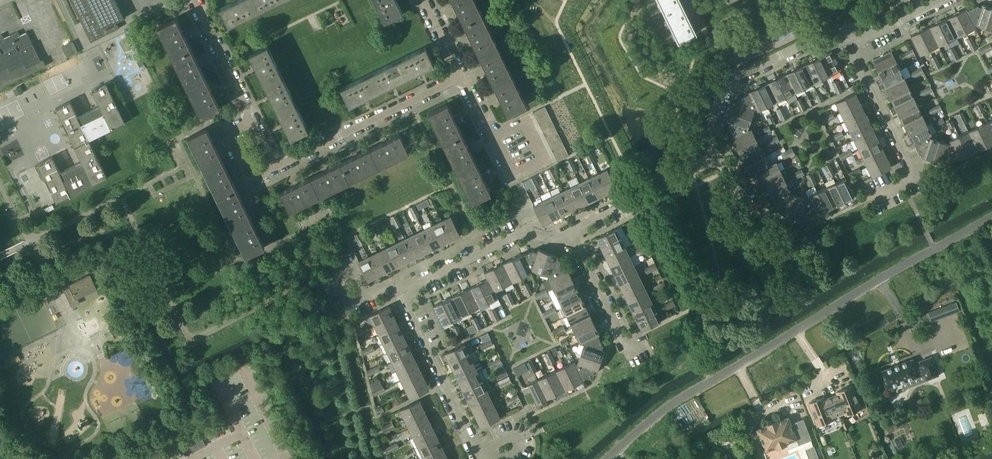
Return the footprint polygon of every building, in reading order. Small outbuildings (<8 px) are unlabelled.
[(84,28),(91,42),(119,28),(116,21),(124,17),(116,0),(70,0),(84,28)] [(232,2),(220,8),(228,26),(257,12),(251,0),(236,0),(232,2)] [(257,12),(282,0),(251,0),(257,12)] [(384,22),(402,13),(396,0),(374,0),(384,22)] [(455,8),(454,8),(456,12),(457,12),(464,25),(482,16),(475,0),(452,0),(455,8)] [(664,11),(682,3),(680,0),(658,0),(664,11)] [(682,3),(664,11),(678,41),(696,32),(682,3)] [(991,7),(981,4),(980,6),(981,7),(975,24),(985,27),(991,7)] [(977,5),(967,10),(974,25),(975,24),(981,7),(980,6),(977,5)] [(966,8),(956,13),(965,32),(975,27),(974,25),(967,10),(966,8)] [(956,13),(947,17),(956,36),(965,32),(956,13)] [(482,16),(464,25),(470,38),(469,38),(471,42),(472,42),(478,55),(497,45),(482,16)] [(947,17),(938,22),(947,41),(956,36),(947,17)] [(168,22),(165,23),(157,27),(172,57),(190,48),(184,35),(185,35),(183,31),(182,31),(176,18),(168,22)] [(938,22),(929,26),(938,45),(947,41),(938,22)] [(929,26),(919,31),(929,50),(938,45),(929,26)] [(28,35),(21,38),(18,31),(10,35),(11,38),(5,41),(2,34),(0,35),(0,88),(46,65),(43,59),(40,60),(28,35)] [(919,55),(929,50),(919,31),(910,36),(919,55)] [(78,52),(73,41),(62,46),(67,57),(78,52)] [(267,45),(249,54),(263,83),(281,74),(267,45)] [(497,45),(478,55),(484,67),(483,68),(485,72),(486,71),(492,84),(511,75),(497,45)] [(425,46),(397,60),(406,78),(434,64),(425,46)] [(190,48),(172,57),(186,86),(205,77),(199,65),(200,64),(198,60),(197,61),(190,48)] [(831,51),(821,56),(831,75),(840,70),(831,51)] [(891,51),(873,59),(872,60),(876,70),(895,60),(891,51)] [(78,76),(51,89),(68,124),(70,128),(79,148),(152,112),(123,53),(78,76)] [(821,56),(812,60),(822,79),(831,75),(821,56)] [(397,60),(370,73),(379,91),(406,78),(397,60)] [(812,60),(803,65),(812,84),(822,79),(812,60)] [(895,60),(876,70),(881,79),(900,69),(895,60)] [(803,65),(794,69),(803,88),(812,84),(803,65)] [(794,69),(785,74),(794,93),(803,88),(794,69)] [(900,69),(881,79),(885,88),(904,79),(900,69)] [(370,73),(340,88),(349,106),(379,91),(370,73)] [(281,74),(263,83),(276,110),(294,101),(281,74)] [(785,74),(776,78),(785,97),(794,93),(785,74)] [(511,75),(492,84),(499,97),(498,97),(500,101),(501,101),(507,113),(507,114),(526,105),(511,75)] [(205,77),(186,86),(201,117),(219,107),(213,95),(213,94),(214,94),(212,90),(211,90),(205,77)] [(776,78),(766,82),(776,102),(785,97),(776,78)] [(890,97),(909,88),(904,79),(885,88),(890,97)] [(766,82),(757,87),(766,106),(776,102),(766,82)] [(13,89),(16,95),(22,92),(20,86),(13,89)] [(894,106),(913,97),(917,95),(913,86),(909,88),(890,97),(894,106)] [(757,87),(748,92),(748,93),(756,108),(757,111),(766,106),(757,87)] [(748,93),(738,98),(737,102),(737,103),(754,109),(756,108),(748,93)] [(854,93),(835,102),(840,112),(859,103),(854,93)] [(899,115),(918,106),(913,97),(894,106),(899,115)] [(294,101),(276,110),(290,139),(309,130),(294,101)] [(734,101),(731,111),(750,119),(754,109),(737,103),(737,102),(734,101)] [(859,103),(840,112),(845,121),(864,112),(859,103)] [(447,104),(428,113),(443,143),(461,134),(455,121),(456,121),(454,116),(453,117),(447,104)] [(544,106),(533,112),(536,118),(547,112),(544,106)] [(903,125),(922,115),(925,114),(924,111),(921,112),(918,106),(899,115),(903,125)] [(731,111),(727,122),(730,123),(730,122),(747,128),(750,119),(731,111)] [(547,112),(536,118),(538,123),(550,117),(547,112)] [(864,112),(845,121),(849,130),(868,121),(864,112)] [(908,134),(927,124),(922,115),(903,125),(908,134)] [(550,117),(538,123),(541,128),(553,123),(550,117)] [(868,121),(849,130),(854,139),(873,130),(868,121)] [(747,128),(730,122),(730,123),(728,127),(733,137),(748,130),(747,128)] [(977,127),(986,146),(991,143),(991,134),(986,122),(977,127)] [(553,123),(541,128),(543,134),(555,128),(553,123)] [(927,124),(908,134),(912,143),(929,135),(931,134),(927,124)] [(977,127),(968,131),(977,150),(986,146),(977,127)] [(206,128),(187,137),(202,167),(221,158),(215,145),(216,145),(214,140),(213,141),(206,128)] [(555,128),(543,134),(546,139),(558,133),(555,128)] [(748,130),(733,137),(732,138),(736,147),(755,138),(751,128),(748,130)] [(873,130),(854,139),(858,148),(877,139),(873,130)] [(968,131),(958,135),(968,154),(977,150),(968,131)] [(558,133),(546,139),(549,145),(561,139),(558,133)] [(386,139),(382,141),(382,142),(370,148),(379,167),(409,152),(405,144),(404,142),(400,134),(386,140),(386,139)] [(461,134),(443,143),(457,172),(476,163),(469,151),(471,150),(469,146),(467,146),(461,134)] [(929,135),(912,143),(914,142),(919,153),(923,154),(929,137),(929,135)] [(950,143),(957,158),(958,159),(968,154),(958,135),(949,140),(950,143)] [(23,146),(15,150),(42,205),(79,187),(53,136),(25,150),(23,146)] [(939,140),(929,137),(923,154),(922,157),(932,160),(939,140)] [(755,138),(736,147),(741,156),(760,147),(755,138)] [(561,139),(549,145),(551,150),(563,144),(561,139)] [(877,139),(858,148),(863,158),(881,148),(877,139)] [(949,144),(939,140),(932,160),(942,164),(943,161),(949,144)] [(949,144),(943,161),(947,163),(957,158),(950,143),(949,144)] [(563,144),(551,150),(554,155),(566,150),(563,144)] [(760,147),(741,156),(745,166),(764,156),(760,147)] [(356,153),(352,155),(353,156),(340,163),(349,181),(379,167),(370,148),(357,154),(356,153)] [(881,148),(863,158),(867,167),(886,157),(881,148)] [(566,150),(554,155),(557,161),(569,156),(568,155),(566,150)] [(764,156),(745,166),(750,175),(757,172),(757,171),(769,166),(769,165),(764,156)] [(886,157),(867,167),(872,176),(891,167),(886,157)] [(221,158),(202,167),(217,196),(235,187),(229,175),(230,174),(228,170),(227,170),(221,158)] [(769,166),(757,171),(757,172),(761,180),(781,171),(776,161),(769,165),(769,166)] [(327,168),(322,170),(323,171),(310,177),(319,196),(349,181),(340,163),(327,169),(327,168)] [(476,163),(457,172),(472,202),(480,198),(482,197),(490,193),(484,180),(485,179),(483,175),(482,176),(476,163)] [(607,169),(597,174),(607,193),(616,188),(607,169)] [(781,171),(761,180),(766,190),(785,180),(781,171)] [(597,174),(588,178),(597,197),(607,193),(597,174)] [(859,182),(856,175),(850,178),(854,185),(859,182)] [(294,185),(281,192),(280,192),(290,210),(319,196),(310,177),(298,183),(297,182),(293,184),(294,185)] [(588,178),(579,183),(588,202),(597,197),(588,178)] [(845,178),(835,182),(845,201),(854,197),(845,178)] [(785,180),(766,190),(771,199),(772,198),(787,191),(790,190),(785,180)] [(93,184),(80,190),(84,198),(102,189),(98,182),(93,184)] [(835,182),(826,187),(835,206),(845,201),(835,182)] [(579,183),(570,187),(579,206),(588,202),(579,183)] [(235,187),(217,196),(231,226),(250,217),(244,204),(245,204),(243,200),(242,200),(235,187)] [(570,187),(561,192),(570,211),(579,206),(570,187)] [(826,187),(817,191),(826,210),(835,206),(826,187)] [(787,191),(772,198),(777,209),(781,210),(782,210),(788,193),(787,191)] [(809,199),(816,213),(816,215),(826,210),(817,191),(807,196),(809,199)] [(561,192),(552,196),(561,215),(570,211),(561,192)] [(797,196),(788,193),(782,210),(781,210),(780,213),(791,216),(797,196)] [(552,196),(542,201),(552,220),(561,215),(552,196)] [(807,199),(797,196),(791,216),(801,220),(802,217),(801,217),(807,199)] [(816,213),(809,199),(807,199),(801,217),(802,217),(806,218),(816,213)] [(542,201),(533,205),(542,224),(552,220),(542,201)] [(52,204),(44,208),(46,212),(54,208),(52,204)] [(43,209),(31,214),(34,219),(45,213),(43,209)] [(451,216),(441,221),(450,240),(460,235),(451,216)] [(250,217),(231,226),(246,256),(254,252),(256,251),(264,247),(258,234),(259,233),(257,229),(256,230),(250,217)] [(441,221),(432,225),(441,244),(450,240),(441,221)] [(432,225),(423,230),(432,249),(441,244),(432,225)] [(615,229),(596,238),(601,247),(620,238),(615,229)] [(423,230),(414,234),(423,253),(432,249),(423,230)] [(414,234),(404,239),(414,258),(423,253),(414,234)] [(353,235),(349,237),(354,250),(359,248),(353,235)] [(620,238),(601,247),(606,257),(624,247),(620,238)] [(404,239),(395,243),(404,262),(414,258),(404,239)] [(395,243),(386,248),(395,267),(404,262),(395,243)] [(624,247),(606,257),(610,266),(629,256),(624,247)] [(386,248),(377,252),(386,271),(395,267),(386,248)] [(548,252),(537,249),(537,251),(537,252),(531,269),(541,272),(548,252)] [(532,250),(522,255),(529,270),(531,269),(537,252),(537,251),(532,250)] [(377,252),(368,257),(377,276),(386,271),(377,252)] [(558,256),(548,252),(541,272),(550,276),(556,258),(557,259),(558,256)] [(521,254),(512,258),(521,277),(531,273),(529,270),(522,255),(521,254)] [(629,256),(610,266),(614,275),(633,265),(629,256)] [(368,257),(358,261),(368,280),(377,276),(368,257)] [(512,258),(503,263),(512,282),(521,277),(512,258)] [(561,260),(557,259),(556,258),(550,276),(551,277),(566,270),(561,260)] [(503,263),(494,267),(503,286),(512,282),(503,263)] [(633,265),(614,275),(619,284),(638,275),(633,265)] [(494,267),(484,272),(487,279),(488,279),(494,291),(503,286),(494,267)] [(566,270),(551,277),(548,279),(553,288),(572,279),(567,269),(566,270)] [(69,287),(63,290),(72,307),(80,303),(77,298),(97,288),(90,273),(68,284),(69,287)] [(638,275),(619,284),(623,293),(642,284),(638,275)] [(488,279),(487,279),(479,283),(488,302),(498,298),(494,291),(488,279)] [(572,279),(553,288),(558,297),(577,288),(572,279)] [(479,283),(470,288),(479,307),(488,302),(479,283)] [(642,284),(623,293),(628,302),(647,293),(642,284)] [(470,288),(460,292),(470,311),(479,307),(470,288)] [(577,288),(558,297),(562,306),(581,297),(577,288)] [(460,292),(451,297),(461,316),(470,311),(460,292)] [(647,293),(628,302),(632,311),(651,302),(647,293)] [(451,297),(442,301),(451,320),(461,316),(451,297)] [(581,297),(562,306),(567,316),(585,306),(581,297)] [(442,301),(433,306),(442,325),(451,320),(442,301)] [(927,313),(931,322),(959,311),(955,301),(927,313)] [(651,302),(632,311),(637,321),(656,311),(651,302)] [(388,306),(369,315),(374,324),(393,315),(388,306)] [(585,306),(567,316),(571,325),(590,315),(585,306)] [(656,311),(637,321),(641,330),(660,321),(656,311)] [(393,315),(374,324),(378,334),(397,324),(393,315)] [(590,315),(571,325),(576,334),(594,325),(590,315)] [(397,324),(378,334),(383,343),(402,334),(397,324)] [(594,325),(576,334),(580,344),(583,342),(598,335),(599,334),(594,325)] [(402,334),(383,343),(387,352),(406,343),(402,334)] [(598,335),(583,342),(584,344),(601,350),(601,349),(603,345),(598,335)] [(406,343),(387,352),(392,361),(411,352),(406,343)] [(464,344),(445,353),(449,362),(468,353),(464,344)] [(601,350),(584,344),(580,354),(600,360),(604,350),(601,349),(601,350)] [(411,352),(392,361),(396,370),(415,361),(411,352)] [(468,353),(449,362),(454,372),(473,362),(468,353)] [(600,360),(580,354),(577,363),(594,369),(594,370),(597,370),(600,360)] [(912,359),(879,371),(886,388),(919,376),(918,375),(924,373),(926,379),(938,375),(931,357),(919,361),(920,363),(915,366),(912,360),(912,359)] [(415,361),(396,370),(401,379),(420,370),(415,361)] [(574,361),(565,366),(574,385),(584,380),(583,379),(576,364),(574,361)] [(473,362),(454,372),(458,381),(477,371),(473,362)] [(594,369),(577,363),(576,364),(583,379),(593,374),(594,370),(594,369)] [(565,366),(555,370),(565,389),(574,385),(565,366)] [(463,390),(482,381),(486,378),(481,369),(477,371),(458,381),(463,390)] [(420,370),(401,379),(405,389),(424,379),(420,370)] [(555,370),(546,375),(556,394),(565,389),(555,370)] [(546,375),(537,379),(546,398),(556,394),(546,375)] [(467,399),(486,390),(490,388),(486,378),(482,381),(463,390),(467,399)] [(424,379),(405,389),(410,398),(429,389),(424,379)] [(546,398),(537,379),(528,384),(529,386),(522,389),(524,393),(531,390),(537,403),(546,398)] [(860,408),(851,386),(850,386),(848,386),(844,387),(844,389),(837,392),(838,394),(831,397),(838,414),(844,411),(845,414),(860,408)] [(486,390),(467,399),(472,408),(491,399),(486,390)] [(838,414),(831,397),(825,399),(824,397),(816,400),(815,399),(811,401),(810,402),(809,403),(817,425),(832,419),(831,416),(838,414)] [(491,399),(472,408),(476,417),(495,408),(491,399)] [(419,400),(400,409),(404,419),(423,410),(419,400)] [(495,408),(476,417),(481,427),(500,418),(495,408)] [(423,410),(404,419),(409,428),(428,419),(423,410)] [(803,420),(790,425),(787,418),(778,421),(777,420),(767,424),(767,425),(758,429),(759,432),(756,433),(766,458),(818,458),(803,420)] [(428,419),(409,428),(413,437),(432,428),(428,419)] [(432,428),(413,437),(418,446),(437,437),(432,428)] [(200,436),(181,446),(185,455),(205,445),(200,436)] [(437,437),(418,446),(422,455),(441,446),(437,437)] [(422,455),(424,458),(438,458),(446,455),(441,446),(422,455)]
